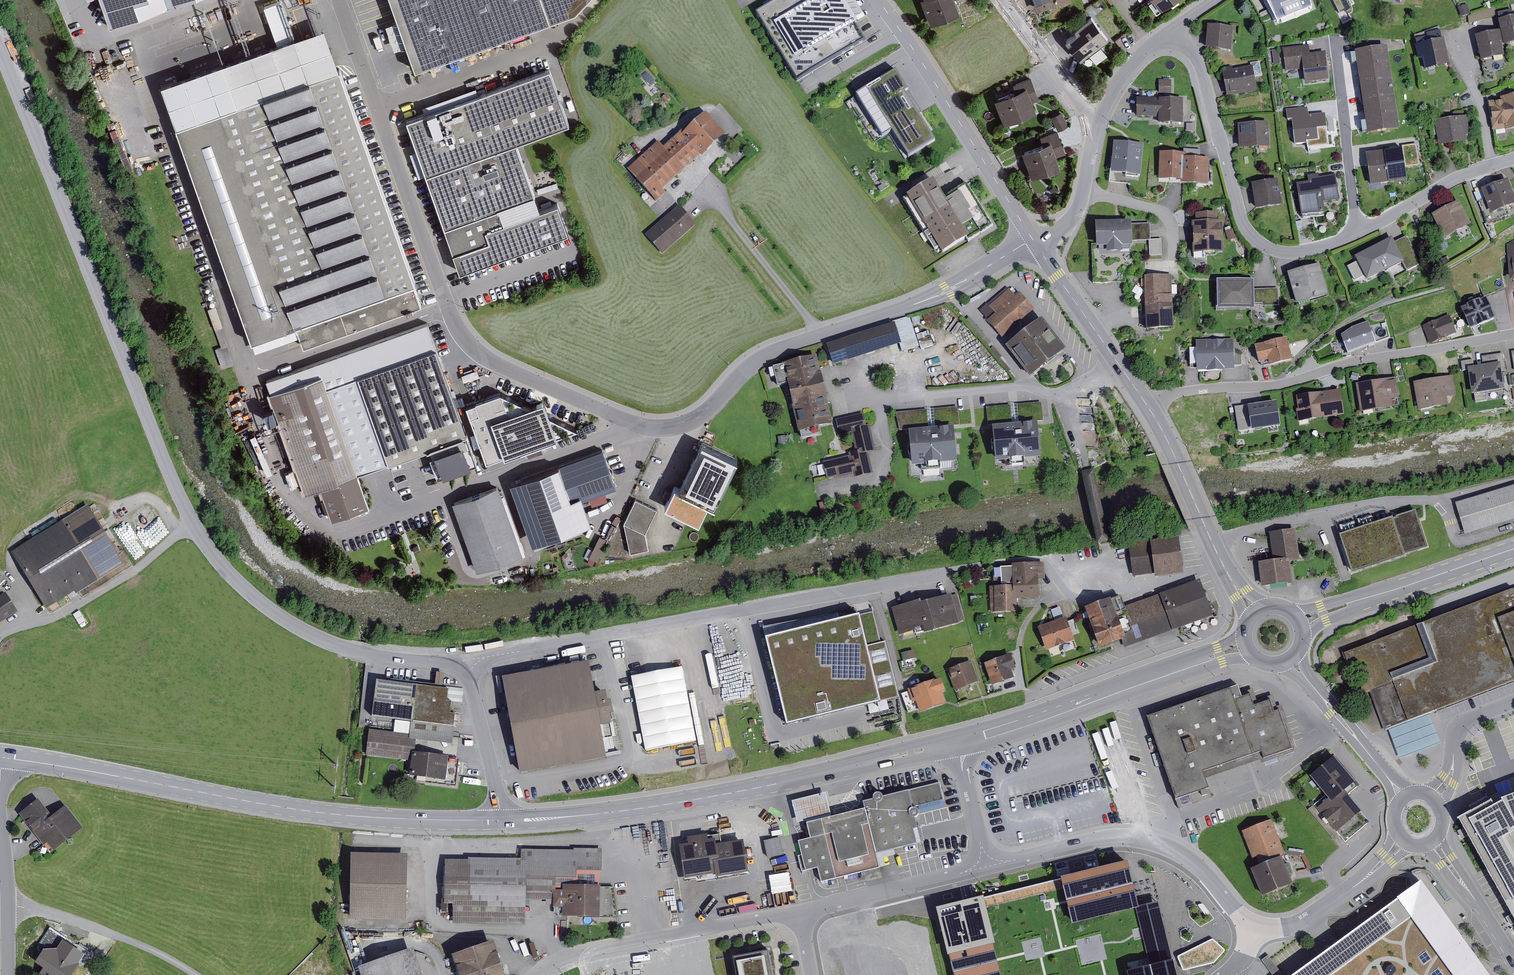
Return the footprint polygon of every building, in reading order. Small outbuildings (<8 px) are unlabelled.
[(111,27),(189,0),(102,0),(111,27)] [(418,71),(577,15),(590,0),(393,0),(418,71)] [(754,16),(797,85),(865,43),(855,28),(858,26),(855,20),(843,0),(780,0),(754,16)] [(855,20),(863,15),(854,0),(843,0),(855,20)] [(921,0),(931,27),(960,16),(954,0),(955,0),(922,0),(921,0)] [(1037,13),(1069,0),(1032,0),(1037,13)] [(1153,2),(1149,5),(1157,15),(1177,0),(1151,0),(1153,2)] [(1266,8),(1277,25),(1313,11),(1308,0),(1265,0),(1266,8)] [(1468,5),(1458,8),(1461,18),(1471,15),(1468,5)] [(1500,33),(1503,45),(1504,47),(1513,45),(1513,6),(1511,6),(1512,11),(1498,15),(1497,15),(1498,17),(1499,23),(1498,24),(1500,33)] [(1075,13),(1070,8),(1065,13),(1071,18),(1075,13)] [(1066,42),(1081,62),(1109,42),(1091,18),(1074,31),(1076,34),(1066,42)] [(1206,51),(1232,53),(1234,29),(1207,27),(1207,39),(1206,51)] [(426,307),(328,28),(161,86),(255,352),(298,337),(303,350),(426,307)] [(1417,47),(1415,48),(1418,61),(1422,60),(1425,72),(1449,66),(1444,42),(1442,42),(1439,28),(1415,37),(1417,47)] [(1500,33),(1475,39),(1483,74),(1506,68),(1501,46),(1503,45),(1500,33)] [(1309,46),(1283,49),(1285,72),(1303,70),(1305,85),(1329,82),(1325,54),(1310,55),(1309,46)] [(1355,54),(1367,137),(1400,132),(1387,49),(1355,54)] [(1280,63),(1278,50),(1272,50),(1274,64),(1280,63)] [(1225,87),(1227,98),(1257,92),(1254,78),(1262,76),(1259,63),(1250,64),(1251,67),(1233,70),(1232,67),(1225,69),(1226,72),(1222,73),(1225,87)] [(552,71),(407,123),(446,230),(534,199),(538,197),(519,144),(571,126),(552,71)] [(935,143),(904,95),(907,93),(896,75),(856,100),(882,141),(892,134),(909,160),(935,143)] [(1016,93),(995,101),(1004,127),(1037,115),(1032,103),(1039,100),(1031,78),(1013,85),(1016,93)] [(1159,81),(1159,94),(1171,94),(1171,81),(1159,81)] [(1158,92),(1142,92),(1142,101),(1158,101),(1158,92)] [(1493,132),(1505,130),(1505,131),(1513,130),(1513,96),(1500,98),(1501,102),(1488,104),(1493,132)] [(1142,101),(1137,101),(1137,119),(1159,119),(1159,126),(1183,126),(1183,101),(1158,101),(1142,101)] [(1308,109),(1286,111),(1287,123),(1293,122),(1295,146),(1321,143),(1319,132),(1327,131),(1325,116),(1309,117),(1308,109)] [(1058,132),(1069,126),(1061,112),(1051,118),(1058,132)] [(659,144),(629,171),(658,202),(667,194),(664,191),(703,154),(706,157),(727,138),(707,117),(685,137),(682,135),(665,150),(659,144)] [(1467,138),(1470,137),(1467,118),(1434,123),(1438,149),(1447,148),(1468,145),(1467,138)] [(1239,151),(1270,149),(1269,124),(1238,126),(1239,140),(1239,151)] [(1043,146),(1022,154),(1031,180),(1061,170),(1056,157),(1065,154),(1057,131),(1040,137),(1043,146)] [(1113,143),(1109,181),(1121,182),(1130,183),(1130,180),(1139,181),(1143,146),(1129,145),(1113,143)] [(1182,154),(1159,154),(1158,182),(1182,183),(1182,186),(1208,187),(1208,160),(1200,160),(1201,150),(1182,150),(1182,154)] [(1365,156),(1370,188),(1389,185),(1407,182),(1402,150),(1365,156)] [(1309,185),(1297,187),(1302,217),(1326,213),(1325,204),(1340,202),(1336,176),(1319,179),(1319,175),(1308,177),(1309,185)] [(933,180),(904,198),(935,250),(940,247),(944,252),(966,238),(969,241),(993,224),(980,204),(965,182),(942,196),(933,180)] [(1253,199),(1255,212),(1282,207),(1278,181),(1251,186),(1253,199)] [(1480,192),(1483,200),(1478,202),(1487,223),(1508,215),(1506,210),(1513,207),(1513,196),(1508,181),(1480,192)] [(889,187),(886,183),(878,189),(881,193),(889,187)] [(534,199),(446,230),(461,274),(567,236),(557,207),(539,213),(534,199)] [(1431,217),(1443,241),(1471,227),(1459,203),(1431,217)] [(646,236),(664,256),(698,227),(688,216),(680,207),(646,236)] [(1193,246),(1193,255),(1224,254),(1224,240),(1223,240),(1222,228),(1223,228),(1223,223),(1218,223),(1218,214),(1195,215),(1196,224),(1192,224),(1192,232),(1193,232),(1193,246)] [(1131,224),(1095,225),(1096,245),(1096,250),(1106,249),(1107,255),(1122,254),(1122,248),(1132,248),(1132,242),(1151,242),(1150,225),(1131,225),(1131,224)] [(1225,232),(1229,242),(1236,239),(1232,230),(1225,232)] [(1151,236),(1152,252),(1164,251),(1163,235),(1151,236)] [(1392,240),(1355,259),(1367,283),(1402,265),(1407,274),(1421,267),(1406,238),(1393,244),(1392,240)] [(1096,250),(1096,245),(1092,245),(1093,285),(1125,283),(1124,254),(1122,254),(1107,255),(1106,249),(1096,250)] [(1319,266),(1287,275),(1296,307),(1328,298),(1319,266)] [(1478,283),(1484,298),(1504,289),(1501,274),(1478,283)] [(1147,333),(1174,331),(1171,277),(1144,278),(1144,280),(1141,280),(1141,288),(1145,288),(1147,333)] [(1217,283),(1217,313),(1247,312),(1255,311),(1255,305),(1262,305),(1262,308),(1279,307),(1279,290),(1265,290),(1254,290),(1254,280),(1238,282),(1217,283)] [(988,323),(1002,339),(1034,311),(1019,294),(1016,297),(1007,287),(986,305),(996,315),(988,323)] [(1460,311),(1470,333),(1476,330),(1477,332),(1490,326),(1489,325),(1496,322),(1486,299),(1460,311)] [(1423,327),(1430,345),(1457,335),(1449,316),(1423,327)] [(826,347),(833,369),(900,348),(901,353),(919,347),(909,317),(892,323),(893,325),(826,347)] [(1011,344),(1034,374),(1063,352),(1039,322),(1011,344)] [(1341,338),(1348,358),(1376,348),(1375,345),(1390,339),(1386,322),(1369,327),(1368,324),(1352,330),(1341,338)] [(267,381),(307,492),(322,487),(333,518),(372,505),(362,475),(425,452),(434,478),(480,461),(430,323),(267,381)] [(1195,342),(1197,374),(1207,373),(1207,374),(1224,374),(1224,373),(1235,372),(1233,340),(1195,342)] [(1286,340),(1254,349),(1259,366),(1268,364),(1270,370),(1293,364),(1286,340)] [(1483,368),(1467,370),(1472,397),(1505,392),(1502,373),(1506,372),(1503,355),(1482,358),(1483,368)] [(817,358),(772,368),(777,390),(788,387),(801,442),(820,438),(819,431),(833,427),(817,358)] [(1473,360),(1461,362),(1462,371),(1474,369),(1473,360)] [(1357,382),(1360,375),(1352,373),(1350,380),(1357,382)] [(1453,377),(1413,384),(1418,413),(1448,407),(1446,399),(1457,397),(1453,377)] [(1396,379),(1355,386),(1360,415),(1393,410),(1392,402),(1400,400),(1396,379)] [(1340,391),(1296,398),(1298,410),(1296,411),(1298,424),(1344,417),(1340,391)] [(503,392),(466,404),(485,462),(555,438),(545,407),(538,409),(503,392)] [(1041,404),(1017,406),(1019,425),(1043,423),(1041,404)] [(1242,406),(1234,408),(1238,433),(1243,432),(1247,432),(1251,431),(1251,434),(1281,430),(1276,404),(1258,407),(1258,405),(1249,406),(1242,406)] [(1017,406),(1010,407),(1012,426),(1012,428),(1019,428),(1019,425),(1017,406)] [(1010,407),(986,408),(988,428),(1012,426),(1010,407)] [(958,408),(933,410),(935,430),(959,427),(958,408)] [(933,410),(927,411),(929,430),(929,433),(936,432),(935,430),(933,410)] [(927,411),(895,414),(899,433),(929,430),(927,411)] [(864,414),(835,420),(839,437),(851,434),(856,454),(849,455),(849,457),(823,463),(827,480),(839,477),(839,479),(854,476),(855,479),(873,475),(868,455),(876,453),(870,425),(867,426),(864,414)] [(1012,428),(992,430),(996,466),(1041,462),(1037,426),(1019,428),(1012,428)] [(929,433),(909,435),(912,470),(957,466),(954,431),(936,432),(929,433)] [(680,492),(674,490),(664,511),(698,527),(707,508),(715,511),(738,463),(702,446),(680,492)] [(604,450),(524,478),(543,530),(578,518),(573,503),(617,488),(604,450)] [(500,485),(454,501),(479,569),(524,553),(500,485)] [(1464,536),(1513,521),(1513,488),(1455,505),(1464,536)] [(625,524),(632,553),(651,549),(647,533),(658,510),(637,500),(625,524)] [(89,504),(11,552),(45,608),(76,589),(79,593),(125,565),(89,504)] [(1340,539),(1339,539),(1352,577),(1405,559),(1404,556),(1427,548),(1415,513),(1396,519),(1396,520),(1390,522),(1340,539)] [(601,531),(592,554),(600,558),(610,535),(601,531)] [(1274,564),(1258,565),(1262,590),(1293,586),(1289,565),(1300,562),(1295,532),(1269,535),(1274,564)] [(1150,539),(1129,541),(1133,575),(1154,573),(1155,577),(1183,574),(1179,538),(1151,542),(1150,539)] [(1013,582),(988,583),(990,612),(1018,610),(1017,597),(1040,596),(1039,577),(1045,577),(1044,560),(1012,562),(1013,564),(1001,565),(1002,581),(1013,581),(1013,582)] [(1124,646),(1179,626),(1179,625),(1213,613),(1200,577),(1160,591),(1160,592),(1125,605),(1125,606),(1124,607),(1132,629),(1125,631),(1126,635),(1121,637),(1124,646)] [(1344,650),(1349,666),(1360,662),(1363,668),(1365,675),(1361,676),(1362,693),(1371,689),(1385,728),(1388,728),(1408,720),(1429,712),(1513,679),(1513,587),(1513,586),(1344,650)] [(17,609),(5,591),(0,594),(0,621),(17,609)] [(1110,594),(1085,603),(1099,645),(1121,637),(1126,635),(1125,631),(1132,629),(1124,607),(1125,606),(1125,605),(1121,593),(1111,596),(1110,594)] [(919,601),(893,608),(900,633),(916,628),(917,632),(925,630),(925,631),(964,620),(957,594),(951,595),(951,594),(920,603),(919,601)] [(838,613),(765,631),(787,722),(899,695),(885,639),(880,640),(868,643),(860,613),(859,608),(838,613)] [(873,610),(860,613),(868,643),(880,640),(873,610)] [(838,611),(763,624),(765,631),(838,613),(838,611)] [(1066,614),(1037,624),(1046,649),(1074,639),(1066,614)] [(914,649),(901,652),(903,660),(916,657),(914,649)] [(1011,650),(984,660),(992,683),(1014,675),(1011,668),(1016,666),(1011,650)] [(590,656),(502,673),(520,769),(606,753),(600,721),(611,719),(609,709),(614,708),(611,695),(607,696),(605,685),(595,687),(590,656)] [(971,659),(947,668),(955,689),(979,681),(971,659)] [(699,741),(686,663),(634,672),(647,749),(699,741)] [(935,676),(907,686),(908,690),(912,701),(916,699),(919,707),(920,710),(947,701),(942,689),(945,687),(941,675),(935,678),(935,676)] [(449,686),(377,677),(373,715),(411,720),(453,725),(455,710),(450,710),(451,698),(447,697),(449,686)] [(1238,682),(1146,713),(1175,797),(1210,786),(1206,776),(1204,769),(1261,750),(1263,756),(1292,746),(1279,707),(1274,709),(1270,697),(1254,703),(1250,691),(1242,693),(1241,691),(1238,682)] [(1261,750),(1204,769),(1206,776),(1260,758),(1261,762),(1297,749),(1282,703),(1276,705),(1273,693),(1257,698),(1253,687),(1241,691),(1242,693),(1250,691),(1254,703),(1270,697),(1274,709),(1279,707),(1292,746),(1263,756),(1261,750)] [(912,701),(908,690),(901,692),(908,711),(919,707),(916,699),(912,701)] [(1440,742),(1429,712),(1408,720),(1388,728),(1399,758),(1440,742)] [(453,725),(411,720),(409,737),(453,742),(454,725),(453,725)] [(416,733),(369,727),(365,754),(411,760),(409,773),(411,773),(410,779),(455,784),(459,757),(448,756),(448,754),(414,749),(416,733)] [(1327,793),(1314,804),(1340,835),(1345,841),(1370,821),(1360,809),(1362,808),(1350,792),(1358,786),(1353,780),(1355,778),(1333,752),(1309,773),(1327,793)] [(831,812),(806,818),(810,835),(798,838),(801,853),(798,855),(802,870),(818,866),(821,881),(880,866),(876,851),(916,840),(913,826),(918,825),(915,814),(917,813),(919,811),(919,808),(917,806),(915,804),(944,798),(940,781),(908,788),(908,787),(883,793),(881,790),(877,789),(873,792),(873,796),(862,799),(864,804),(831,812)] [(1210,786),(1175,797),(1178,808),(1213,796),(1210,786)] [(806,818),(831,812),(826,790),(792,799),(797,820),(806,818)] [(1502,801),(1513,818),(1513,794),(1501,799),(1502,801)] [(38,796),(18,812),(38,838),(43,844),(47,841),(54,849),(84,826),(66,802),(51,813),(38,796)] [(1458,818),(1487,868),(1513,913),(1513,915),(1513,836),(1510,828),(1513,826),(1513,818),(1502,801),(1494,805),(1491,800),(1458,818)] [(1340,835),(1314,804),(1308,808),(1334,840),(1340,835)] [(1271,818),(1241,830),(1253,858),(1256,856),(1260,865),(1251,869),(1263,897),(1292,884),(1288,874),(1292,872),(1288,862),(1284,863),(1281,856),(1286,854),(1271,818)] [(688,841),(679,842),(683,867),(682,867),(684,880),(696,878),(697,881),(749,873),(743,837),(721,840),(720,832),(708,834),(708,831),(687,835),(688,841)] [(780,836),(764,839),(768,857),(784,854),(780,836)] [(468,858),(445,858),(444,901),(453,902),(453,922),(525,924),(526,898),(546,898),(546,903),(553,903),(553,905),(554,905),(554,913),(562,913),(562,914),(577,913),(578,916),(618,917),(614,885),(600,885),(600,882),(599,882),(599,869),(602,869),(602,848),(574,847),(573,848),(521,848),(521,856),(469,855),(468,858)] [(408,851),(351,851),(350,917),(407,917),(408,851)] [(939,909),(954,974),(1172,974),(1169,963),(1146,968),(1123,868),(939,909)] [(789,871),(769,874),(772,893),(792,890),(789,871)] [(1422,877),(1286,974),(1493,974),(1422,877)] [(38,974),(70,974),(80,960),(67,952),(73,943),(49,927),(38,945),(52,954),(38,974)] [(453,950),(461,974),(507,974),(493,936),(453,950)] [(356,964),(360,974),(423,974),(412,944),(356,964)] [(733,953),(737,974),(774,974),(769,946),(733,953)] [(332,968),(330,962),(317,947),(289,972),(292,974),(324,974),(332,968)]
